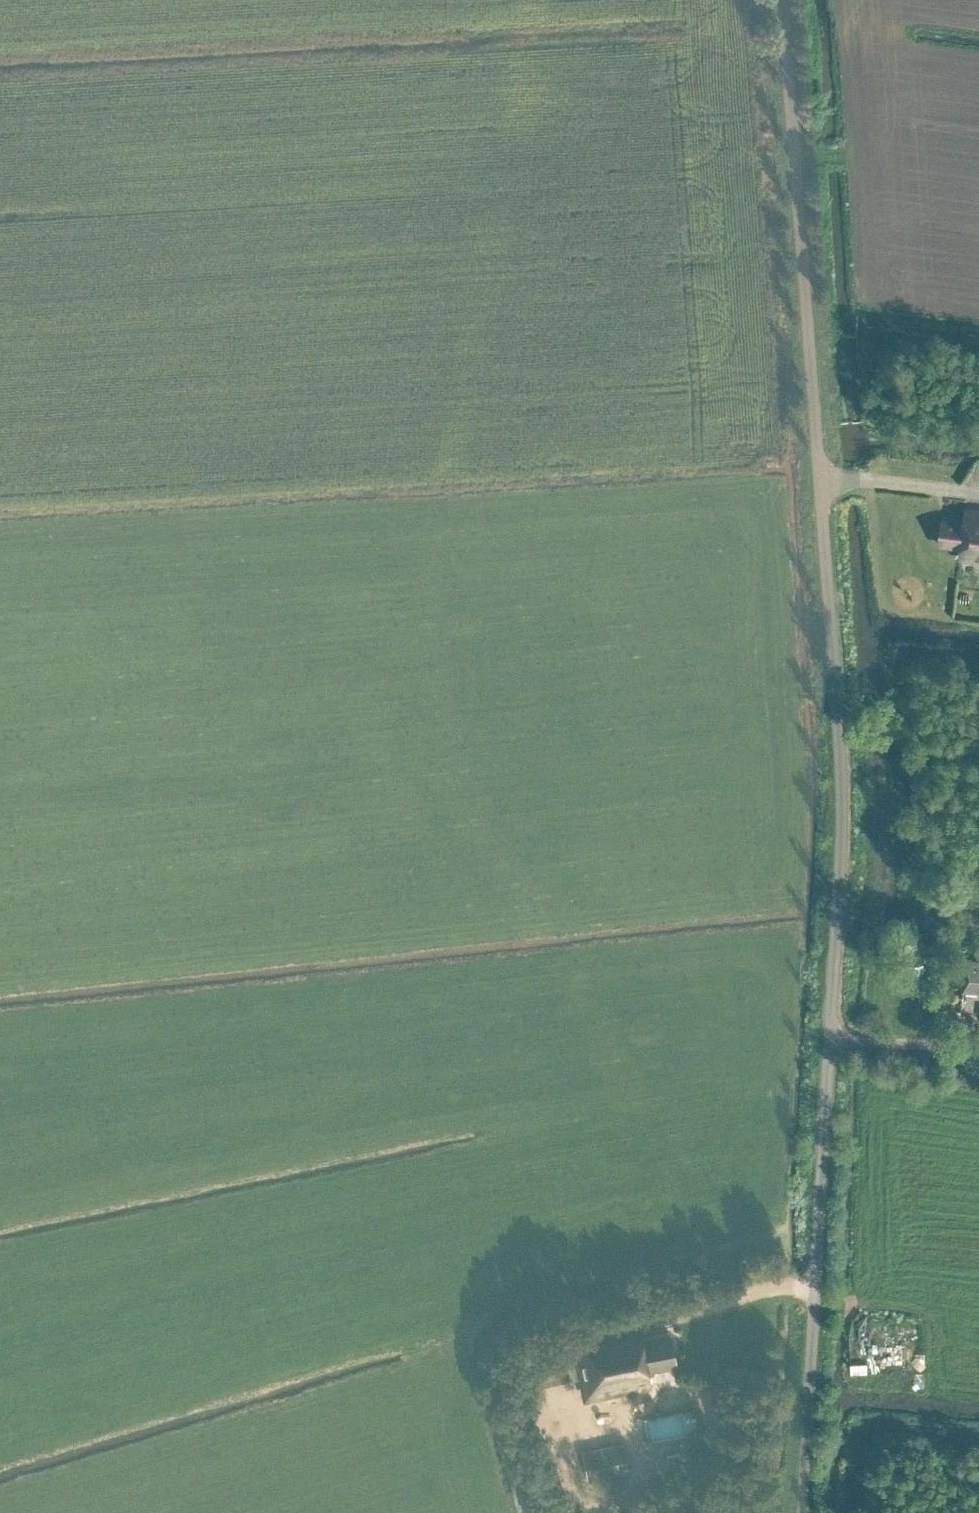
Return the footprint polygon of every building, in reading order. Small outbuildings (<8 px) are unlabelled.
[(965,501),(963,517),(942,514),(938,543),(960,546),(958,557),(978,559),(978,503),(965,501)] [(965,956),(963,988),(978,989),(978,957),(965,956)] [(637,1324),(574,1337),(588,1400),(650,1387),(647,1371),(676,1365),(668,1331),(640,1337),(637,1324)] [(589,1482),(629,1473),(622,1443),(582,1451),(589,1482)]
